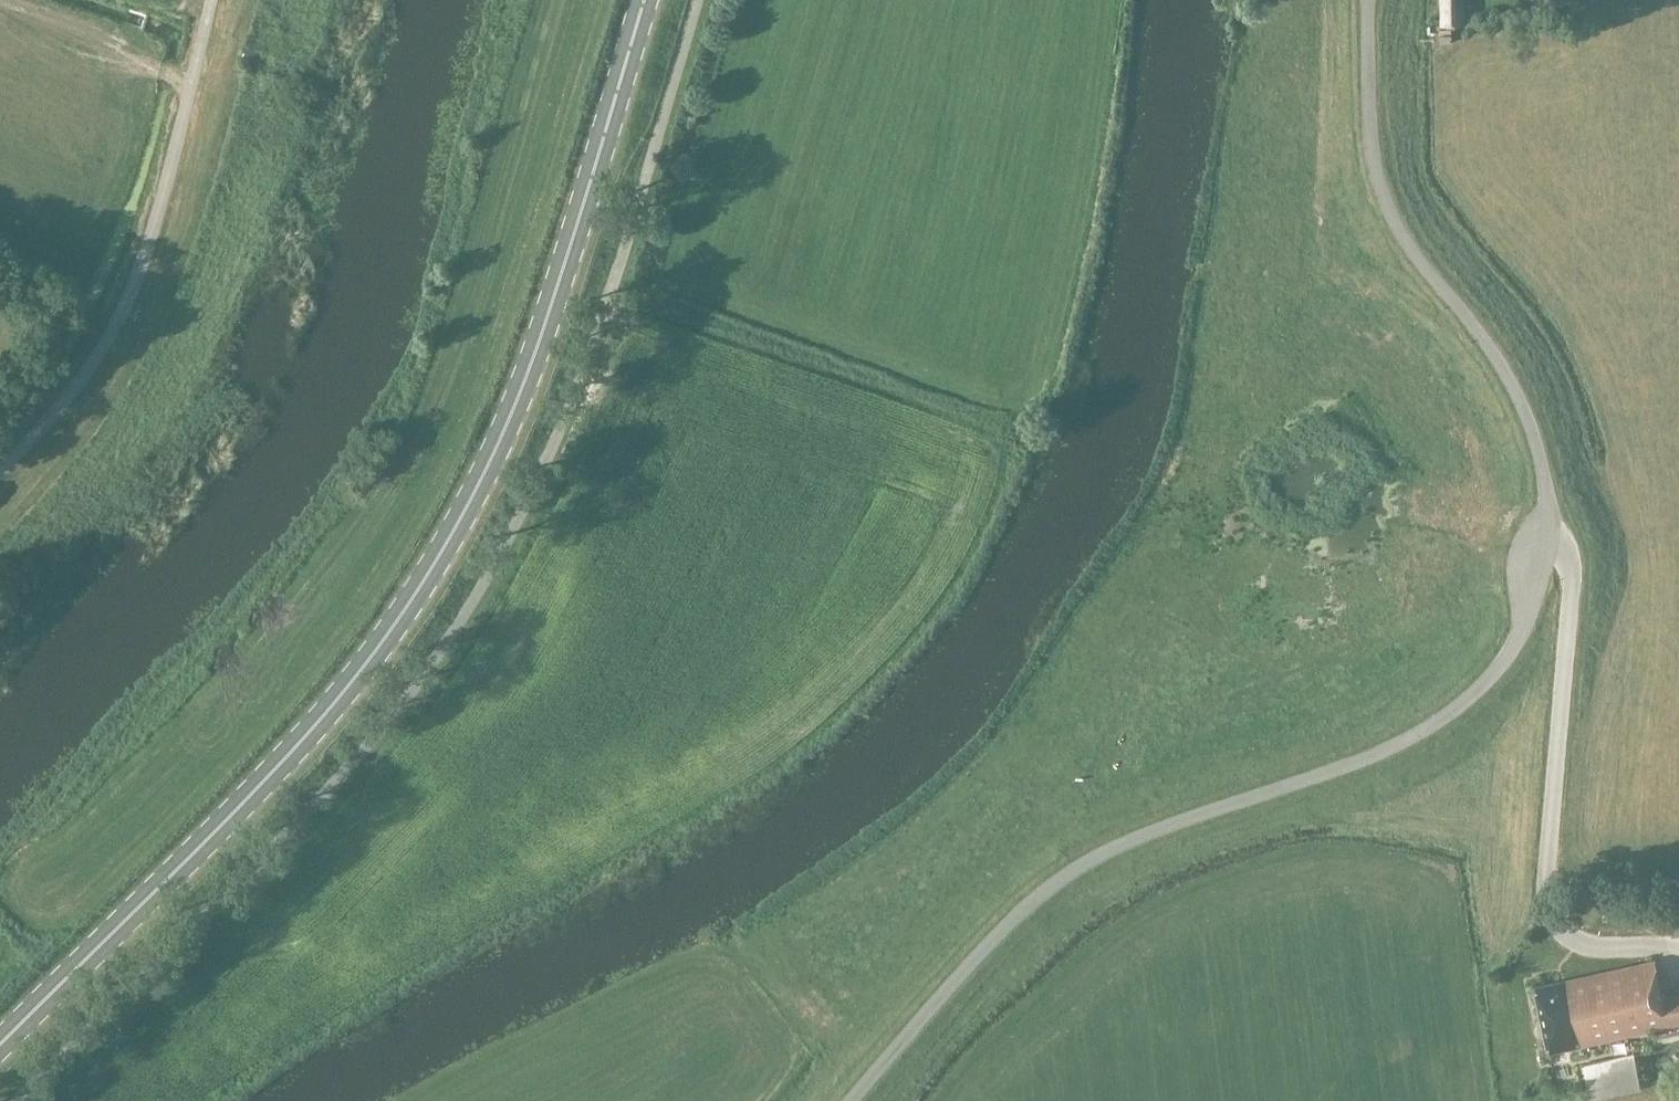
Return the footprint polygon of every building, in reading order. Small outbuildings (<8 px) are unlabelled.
[(1442,23),(1460,23),(1460,0),(1442,0),(1442,23)] [(1439,35),(1440,44),(1451,43),(1451,35),(1439,35)] [(1671,936),(1678,935),(1678,911),(1669,912),(1671,936)] [(1534,987),(1549,1053),(1678,1023),(1678,993),(1667,996),(1663,978),(1659,979),(1654,960),(1534,987)] [(1633,1054),(1581,1066),(1588,1099),(1640,1087),(1633,1054)]
